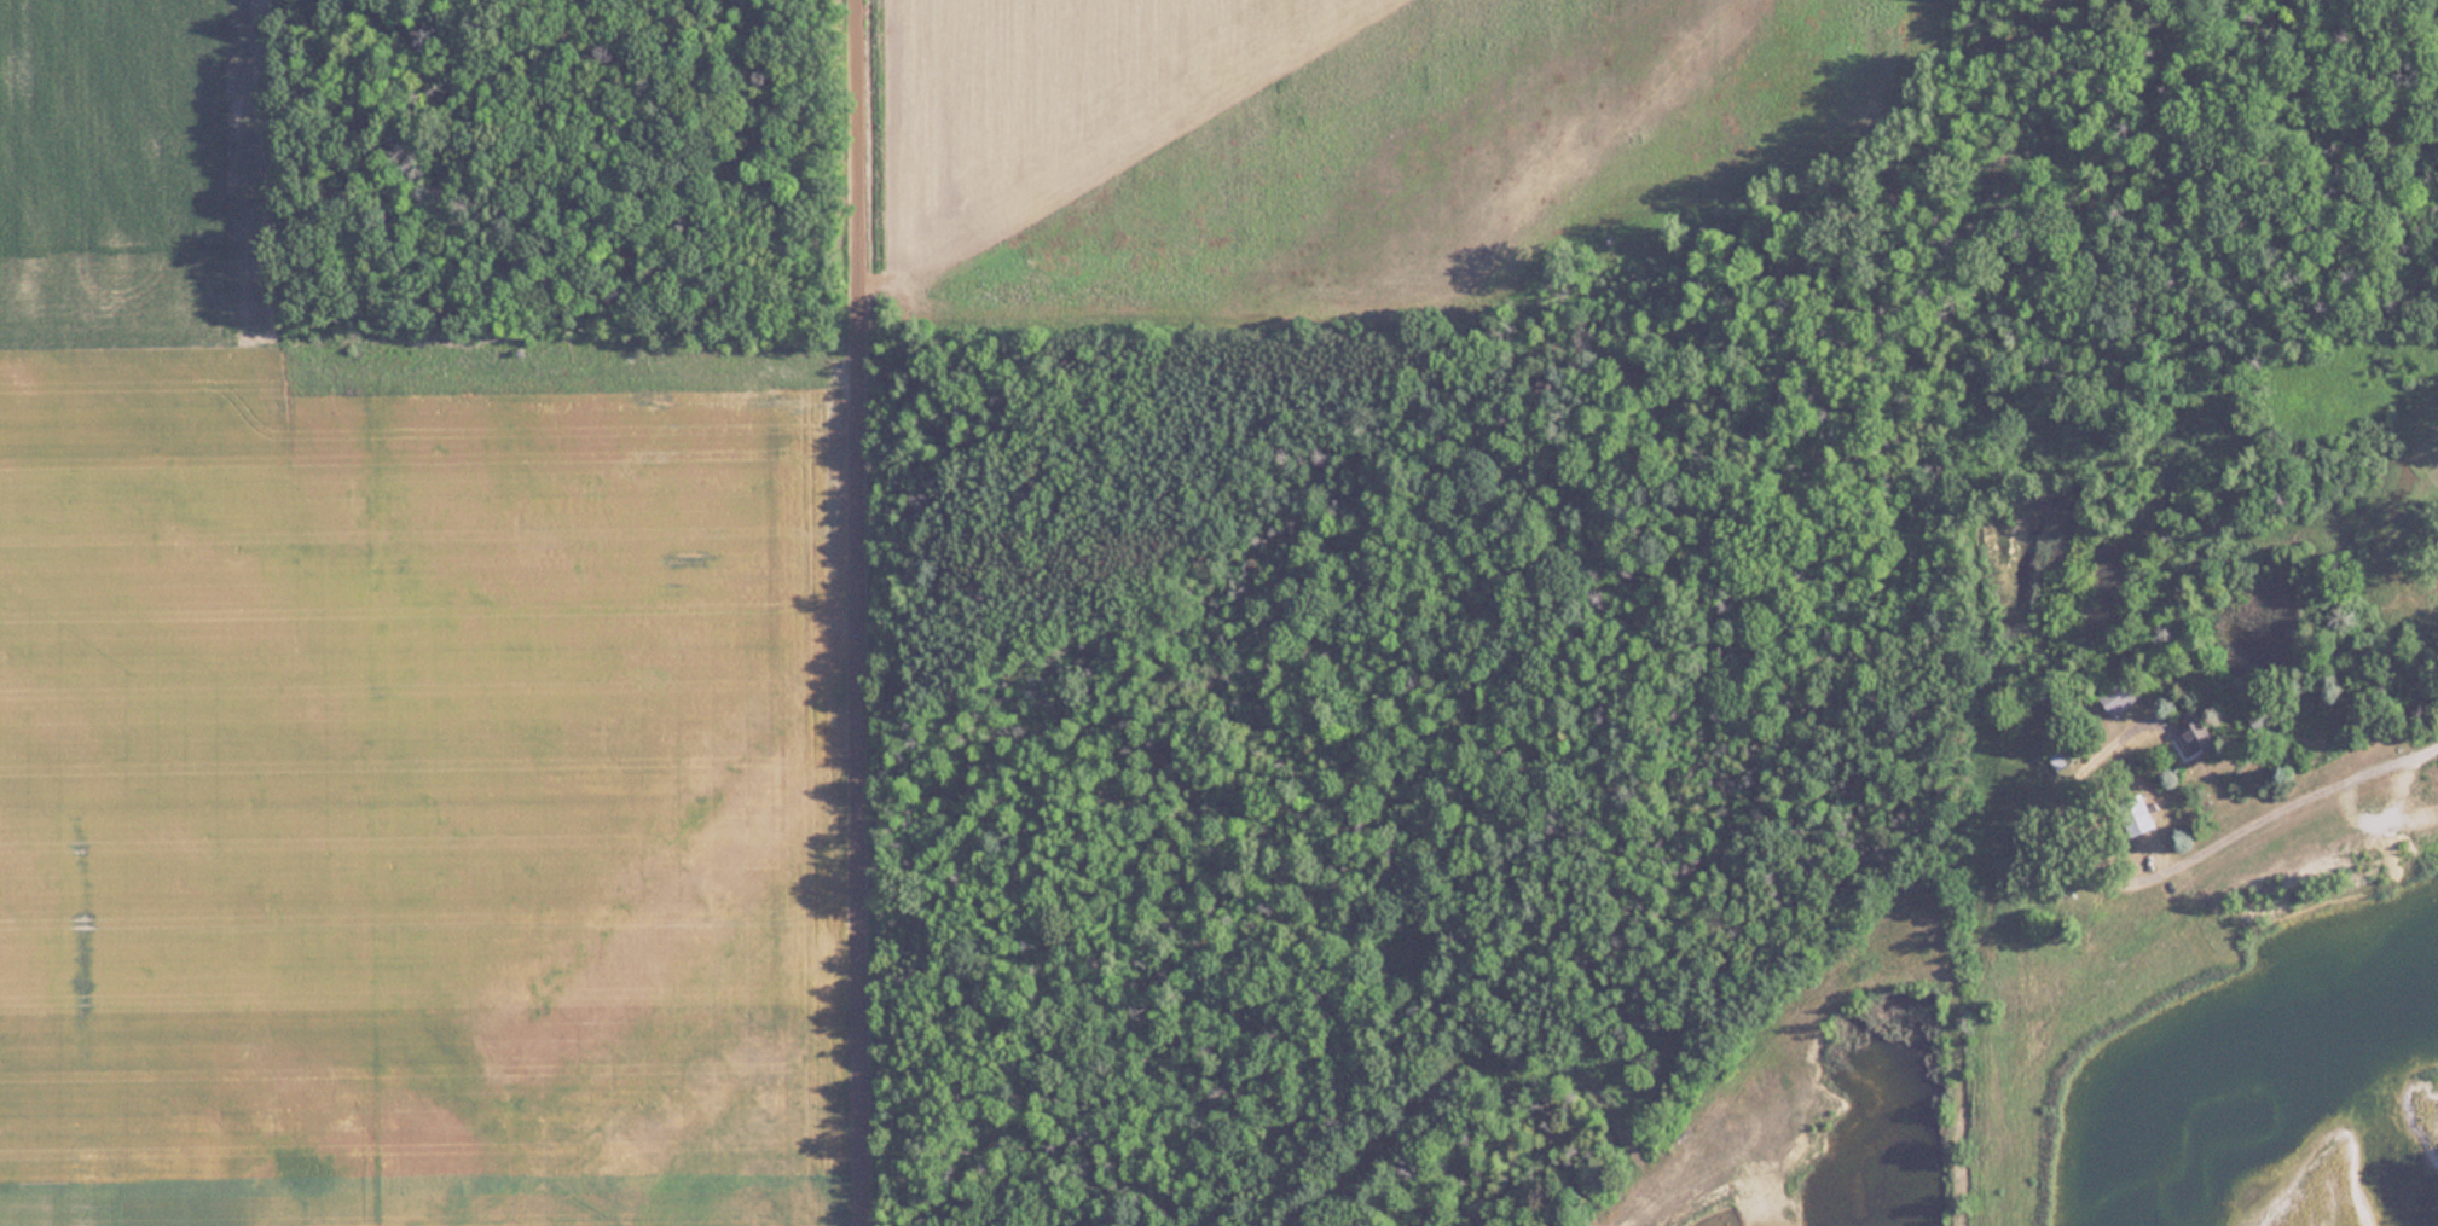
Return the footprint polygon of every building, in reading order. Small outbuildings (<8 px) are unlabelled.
[(2143,695),(2127,672),(2096,694),(2112,716),(2143,695)] [(2212,741),(2194,705),(2176,714),(2194,750),(2212,741)] [(2154,828),(2143,793),(2116,801),(2127,836),(2154,828)]
